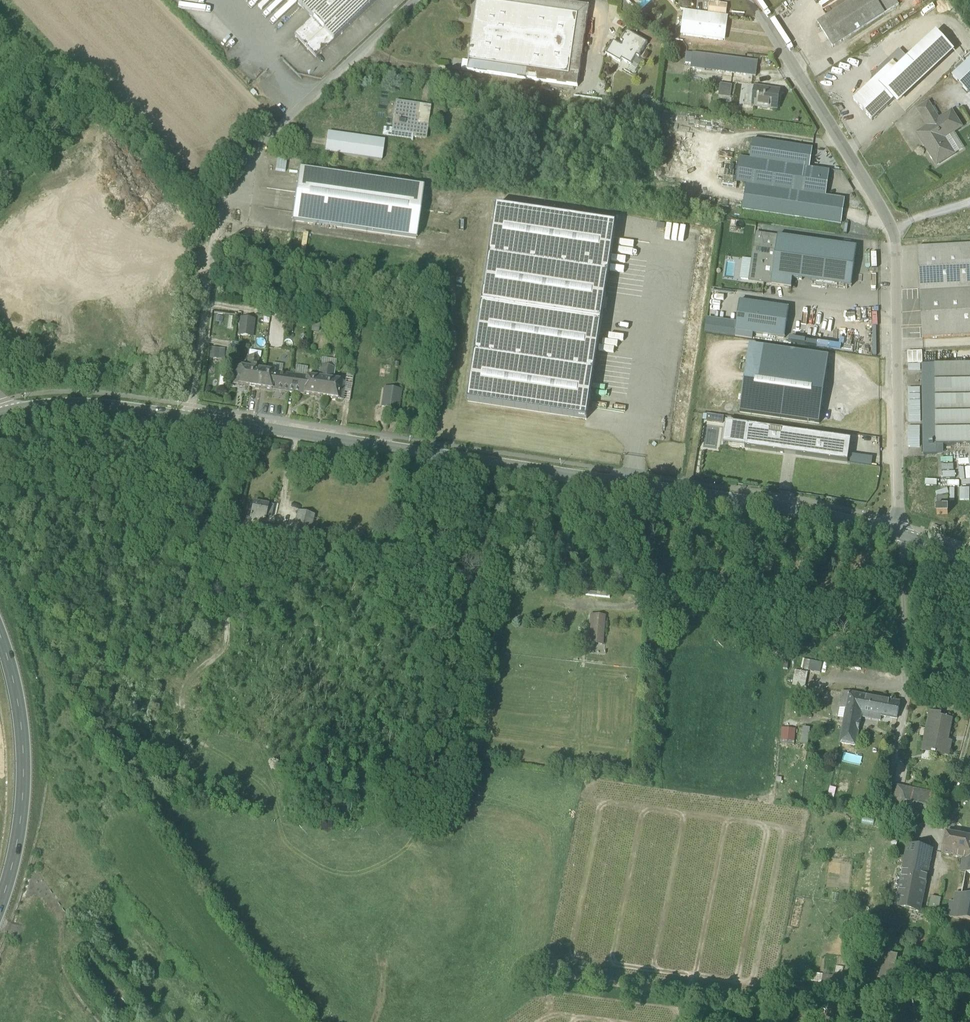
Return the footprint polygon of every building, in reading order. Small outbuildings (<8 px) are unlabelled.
[(312,19),(332,0),(294,0),(312,19)] [(312,19),(333,42),(378,0),(332,0),(312,19)] [(578,88),(590,7),(542,0),(479,0),(468,72),(578,88)] [(818,24),(833,48),(884,15),(899,6),(895,0),(855,0),(818,24)] [(708,14),(726,16),(727,4),(709,2),(708,14)] [(726,17),(686,11),(683,35),(722,40),(726,17)] [(316,58),(333,42),(312,19),(295,35),(316,58)] [(639,58),(647,43),(627,31),(621,42),(623,43),(621,46),(613,42),(606,55),(620,63),(622,60),(631,66),(636,57),(639,58)] [(879,85),(894,101),(950,48),(936,33),(908,59),(897,68),(879,85)] [(954,52),(950,48),(894,101),(898,105),(954,52)] [(893,63),(897,68),(908,59),(900,50),(889,60),(893,63)] [(691,67),(705,69),(707,55),(693,53),(691,67)] [(705,69),(719,71),(721,57),(707,55),(705,69)] [(719,71),(743,74),(745,60),(721,57),(719,71)] [(757,62),(745,60),(743,74),(756,76),(757,62)] [(967,93),(969,90),(969,61),(953,77),(967,93)] [(897,68),(893,63),(853,101),(872,121),(894,101),(879,85),(897,68)] [(744,105),(752,106),(753,96),(756,96),(757,88),(754,87),(754,88),(751,88),(748,90),(748,96),(746,95),(744,105)] [(752,106),(777,110),(780,91),(757,88),(756,96),(753,96),(752,106)] [(731,91),(719,89),(718,96),(730,98),(731,91)] [(414,135),(416,126),(418,106),(400,103),(398,118),(394,117),(392,132),(414,135)] [(929,103),(919,110),(926,122),(936,115),(929,103)] [(951,114),(953,113),(961,108),(958,103),(948,109),(951,114)] [(418,106),(416,126),(427,127),(428,127),(431,107),(418,105),(418,106)] [(941,156),(944,161),(954,155),(944,140),(955,133),(962,128),(953,113),(951,114),(940,121),(936,115),(926,122),(929,127),(920,133),(926,142),(928,141),(929,143),(924,146),(934,160),(941,156)] [(425,140),(427,127),(416,126),(414,135),(413,138),(425,140)] [(392,132),(393,130),(384,128),(382,137),(413,141),(413,138),(414,135),(392,132)] [(384,141),(328,133),(325,153),(381,161),(384,141)] [(926,142),(920,133),(917,134),(924,146),(929,143),(928,141),(926,142)] [(944,140),(954,155),(964,148),(955,133),(944,140)] [(740,158),(738,167),(748,168),(746,184),(826,196),(829,171),(810,168),(812,148),(752,140),(750,159),(740,158)] [(941,156),(934,160),(937,165),(944,161),(941,156)] [(736,183),(746,184),(748,168),(738,167),(736,183)] [(292,222),(416,239),(423,188),(299,171),(292,222)] [(845,199),(826,196),(746,184),(742,209),(841,224),(845,199)] [(497,207),(467,402),(586,419),(615,225),(497,207)] [(857,247),(778,236),(775,251),(772,276),(792,279),(851,287),(857,247)] [(922,338),(969,336),(969,245),(917,248),(920,293),(922,338)] [(775,251),(756,248),(754,260),(751,280),(770,283),(770,285),(791,288),(792,279),(772,276),(775,251)] [(743,259),(740,279),(751,281),(751,280),(754,260),(743,259)] [(739,301),(735,331),(736,331),(753,334),(785,338),(789,308),(739,301)] [(239,336),(252,338),(254,321),(241,320),(239,336)] [(736,331),(735,337),(752,339),(753,334),(736,331)] [(749,345),(748,353),(828,364),(829,356),(749,345)] [(211,359),(225,359),(225,349),(211,349),(211,359)] [(828,364),(748,353),(740,413),(819,424),(828,364)] [(249,357),(247,369),(252,370),(257,370),(258,359),(249,357)] [(935,365),(936,446),(943,446),(969,445),(969,364),(935,365)] [(273,365),(272,372),(284,374),(285,366),(273,365)] [(943,455),(943,446),(936,446),(935,365),(922,365),(923,455),(943,455)] [(233,386),(249,388),(252,370),(247,369),(235,367),(233,386)] [(335,369),(325,368),(324,380),(329,380),(334,381),(335,369)] [(249,388),(260,389),(263,371),(257,370),(252,370),(249,388)] [(260,389),(288,393),(290,375),(284,374),(272,372),(263,371),(260,389)] [(318,379),(290,375),(288,393),(315,397),(318,379)] [(324,380),(318,379),(315,397),(326,399),(329,380),(324,380)] [(334,381),(329,380),(326,399),(343,401),(345,383),(334,381)] [(382,407),(390,408),(393,390),(385,389),(382,407)] [(401,391),(393,390),(390,408),(398,409),(401,391)] [(732,423),(725,423),(722,445),(728,446),(732,423)] [(748,426),(732,423),(728,446),(744,448),(748,426)] [(851,440),(748,426),(744,448),(848,463),(851,440)] [(937,515),(948,514),(948,509),(948,498),(936,498),(937,515)] [(264,525),(265,518),(268,506),(254,503),(250,523),(264,525)] [(273,507),(268,506),(265,518),(271,519),(273,507)] [(293,537),(307,540),(313,517),(299,513),(293,535),(293,537)] [(262,545),(269,547),(272,532),(265,530),(262,545)] [(269,547),(284,550),(284,549),(287,533),(273,530),(272,532),(269,547)] [(284,549),(290,549),(293,537),(293,535),(287,533),(284,549)] [(591,615),(590,627),(603,628),(604,616),(591,615)] [(602,643),(603,628),(590,627),(589,642),(602,643)] [(801,671),(820,675),(822,664),(802,660),(801,671)] [(839,709),(846,710),(849,695),(842,694),(839,709)] [(862,712),(868,714),(871,699),(849,695),(846,710),(844,720),(860,723),(861,717),(862,712)] [(900,705),(871,699),(868,714),(881,716),(897,719),(900,705)] [(938,755),(948,757),(949,756),(948,756),(951,742),(952,742),(948,741),(952,719),(941,717),(941,714),(930,711),(930,712),(931,712),(928,729),(927,729),(922,752),(923,752),(924,749),(932,751),(932,754),(937,755),(938,755)] [(862,712),(861,717),(880,721),(881,716),(868,714),(862,712)] [(840,744),(855,747),(860,723),(844,720),(840,744)] [(803,726),(800,742),(808,744),(811,727),(803,726)] [(781,741),(795,741),(795,727),(782,727),(781,741)] [(892,811),(936,820),(941,795),(897,786),(892,811)] [(968,860),(969,860),(969,853),(969,839),(946,834),(945,839),(942,855),(968,860)] [(901,879),(926,884),(932,851),(908,846),(901,879)] [(896,908),(920,913),(926,884),(901,879),(896,908)] [(959,905),(956,920),(969,923),(969,898),(961,896),(959,905)] [(930,897),(930,910),(940,911),(940,897),(930,897)] [(946,918),(956,920),(959,905),(949,902),(946,918)] [(893,972),(897,956),(887,954),(883,970),(893,972)] [(834,978),(832,990),(831,1000),(846,1002),(849,975),(835,974),(834,978)] [(822,984),(831,986),(832,978),(823,977),(822,984)] [(834,978),(832,978),(831,986),(822,984),(821,989),(832,990),(834,978)]
